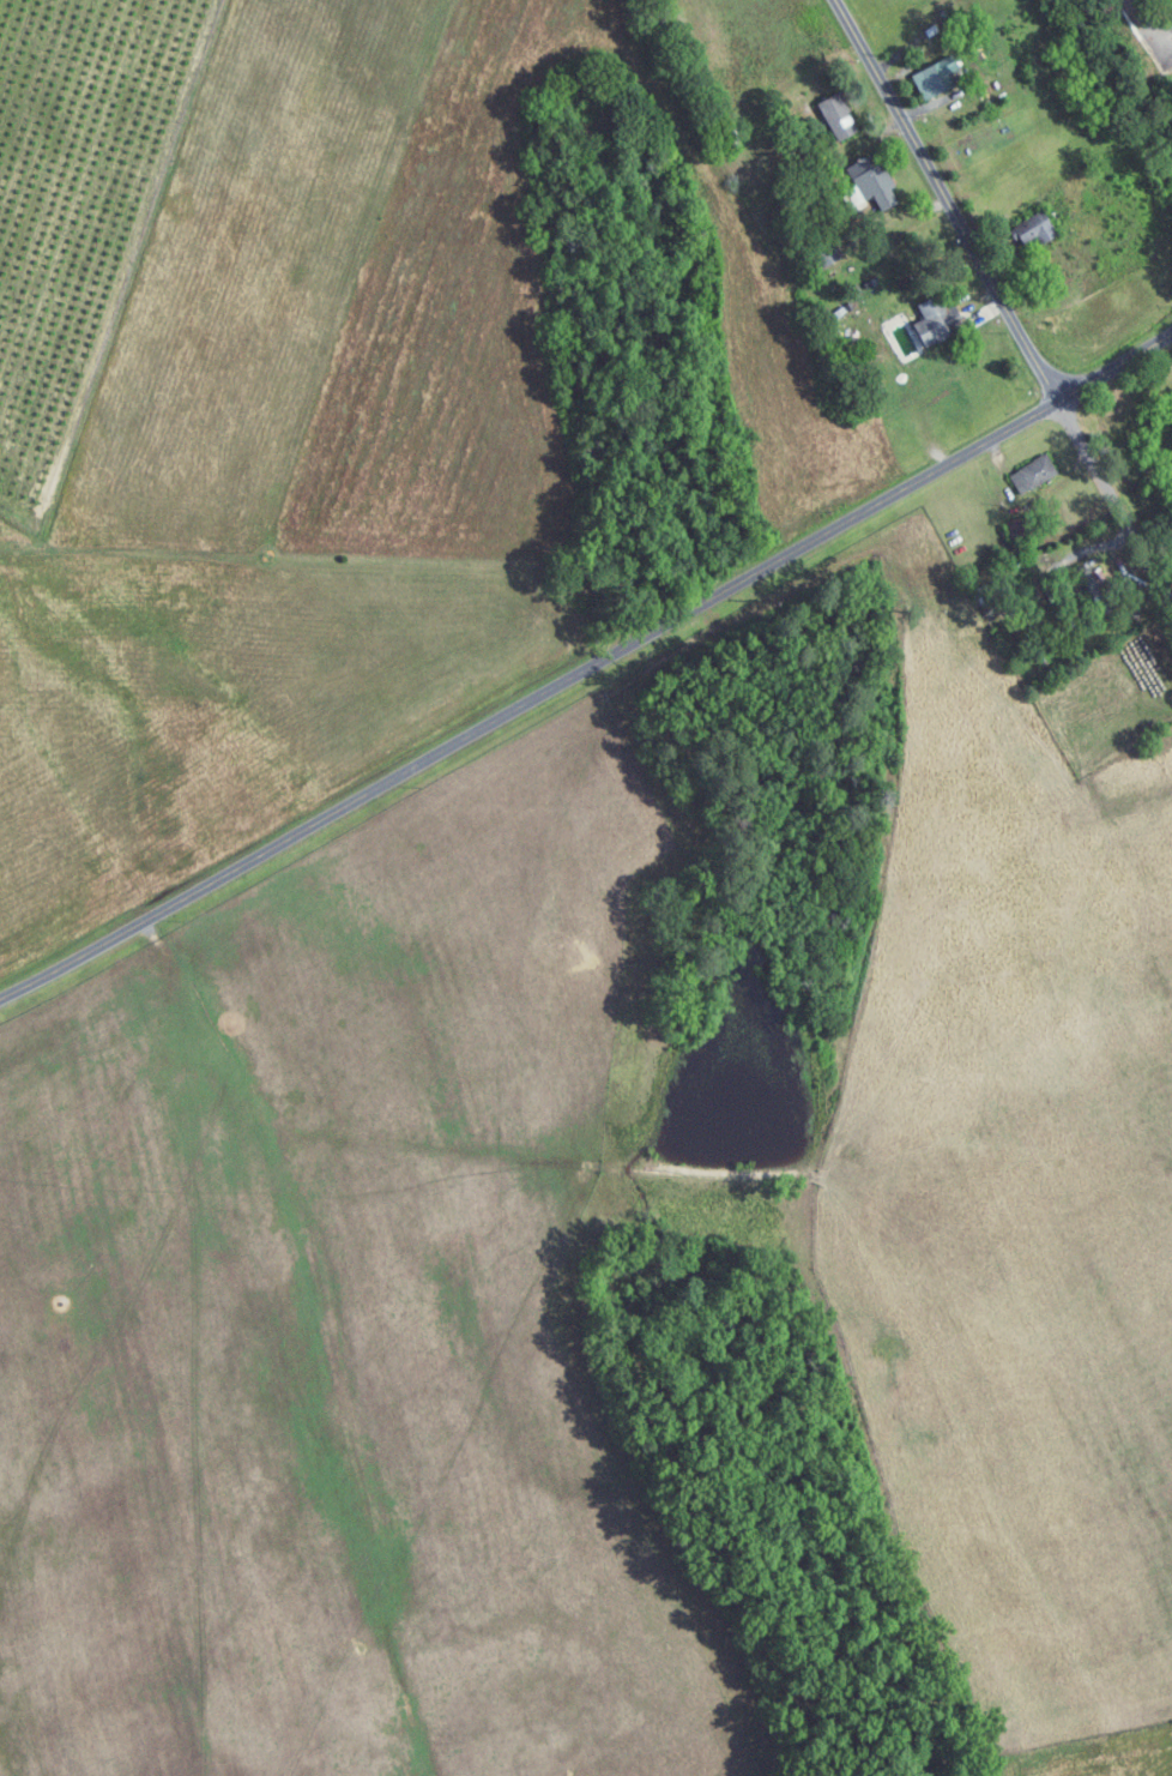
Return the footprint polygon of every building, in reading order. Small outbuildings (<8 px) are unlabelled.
[(932,23),(936,31),(926,37),(922,30),(932,23)] [(948,54),(957,70),(948,74),(953,84),(923,101),(908,76),(948,54)] [(838,90),(848,112),(846,113),(854,130),(834,140),(814,103),(838,90)] [(736,127),(739,145),(724,149),(720,132),(736,127)] [(894,201),(888,188),(893,186),(881,159),(876,162),(872,152),(845,165),(854,185),(838,192),(846,209),(872,195),(878,209),(894,201)] [(811,191),(818,204),(801,213),(793,200),(811,191)] [(1040,206),(1057,235),(1039,245),(1034,236),(1022,243),(1017,235),(1011,239),(1007,230),(1011,228),(1010,224),(1040,206)] [(829,239),(839,255),(811,273),(801,255),(829,239)] [(952,305),(962,326),(948,335),(949,337),(934,344),(932,342),(922,347),(910,324),(922,318),(914,305),(937,293),(946,307),(952,305)] [(1043,452),(1057,475),(1028,492),(1026,488),(1019,493),(1008,476),(1015,471),(1014,469),(1043,452)]
